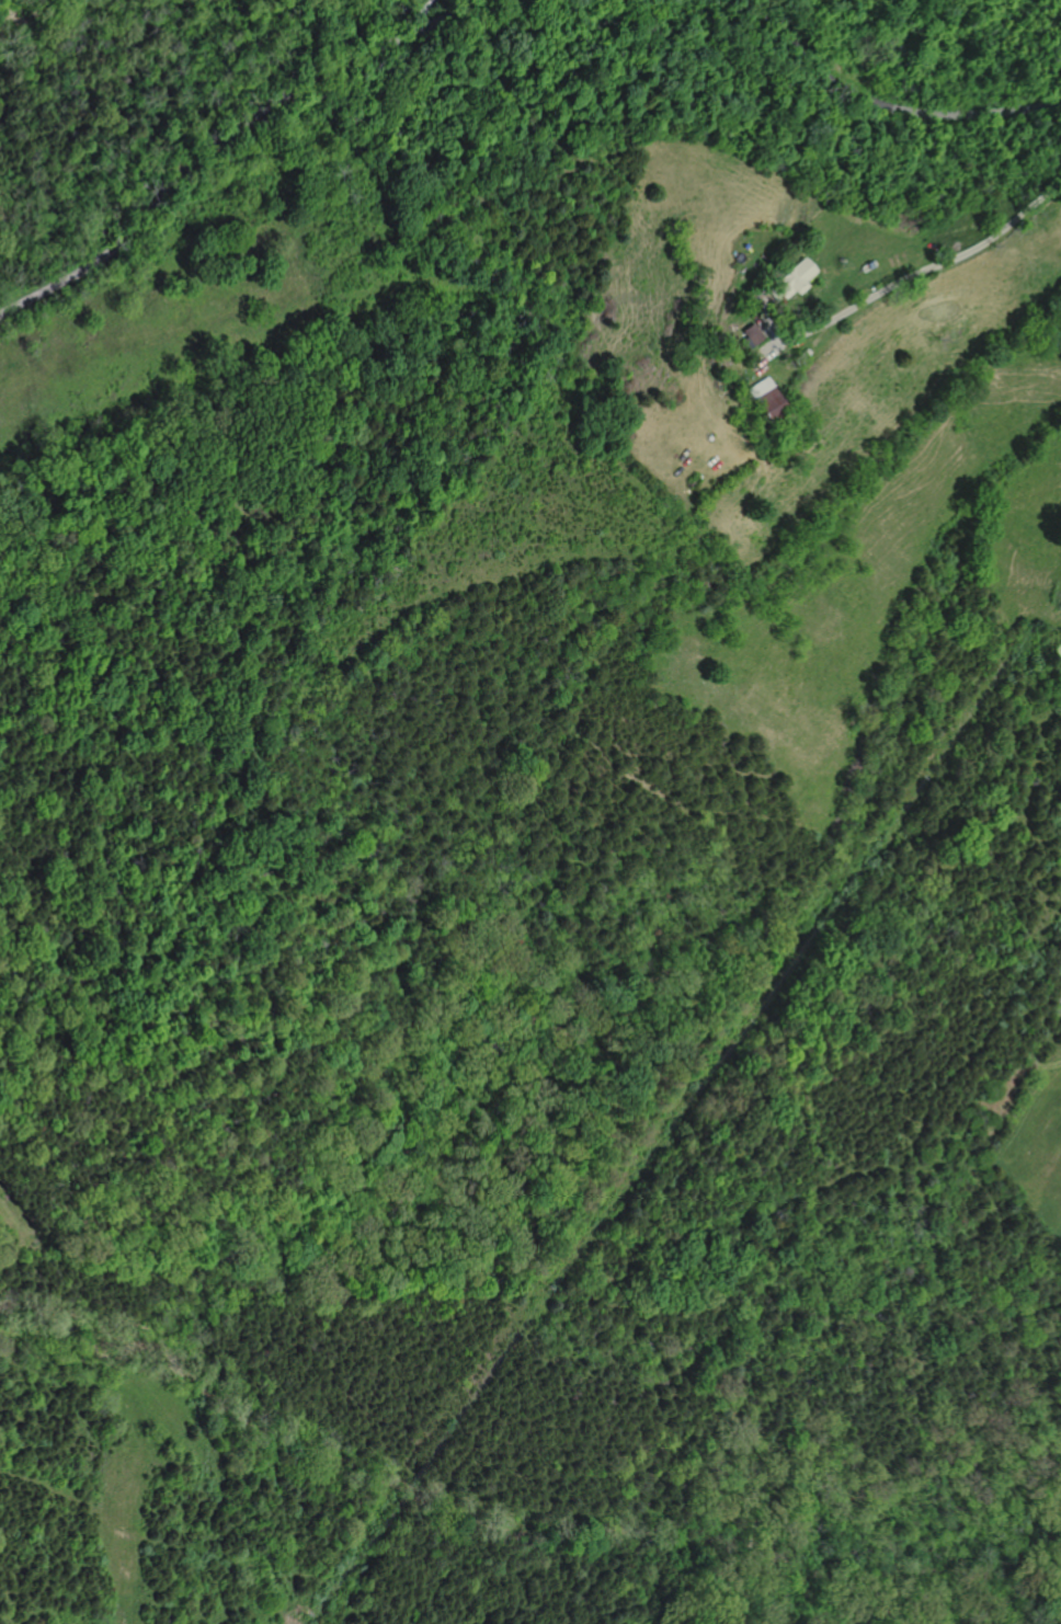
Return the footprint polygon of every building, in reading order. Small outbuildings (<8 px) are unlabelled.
[(772,299),(777,295),(782,299),(790,290),(795,295),(803,286),(800,283),(811,272),(798,258),(764,290),(772,299)] [(744,350),(761,338),(750,323),(740,331),(744,336),(738,341),(744,350)] [(744,390),(764,378),(787,416),(767,428),(744,390)]
